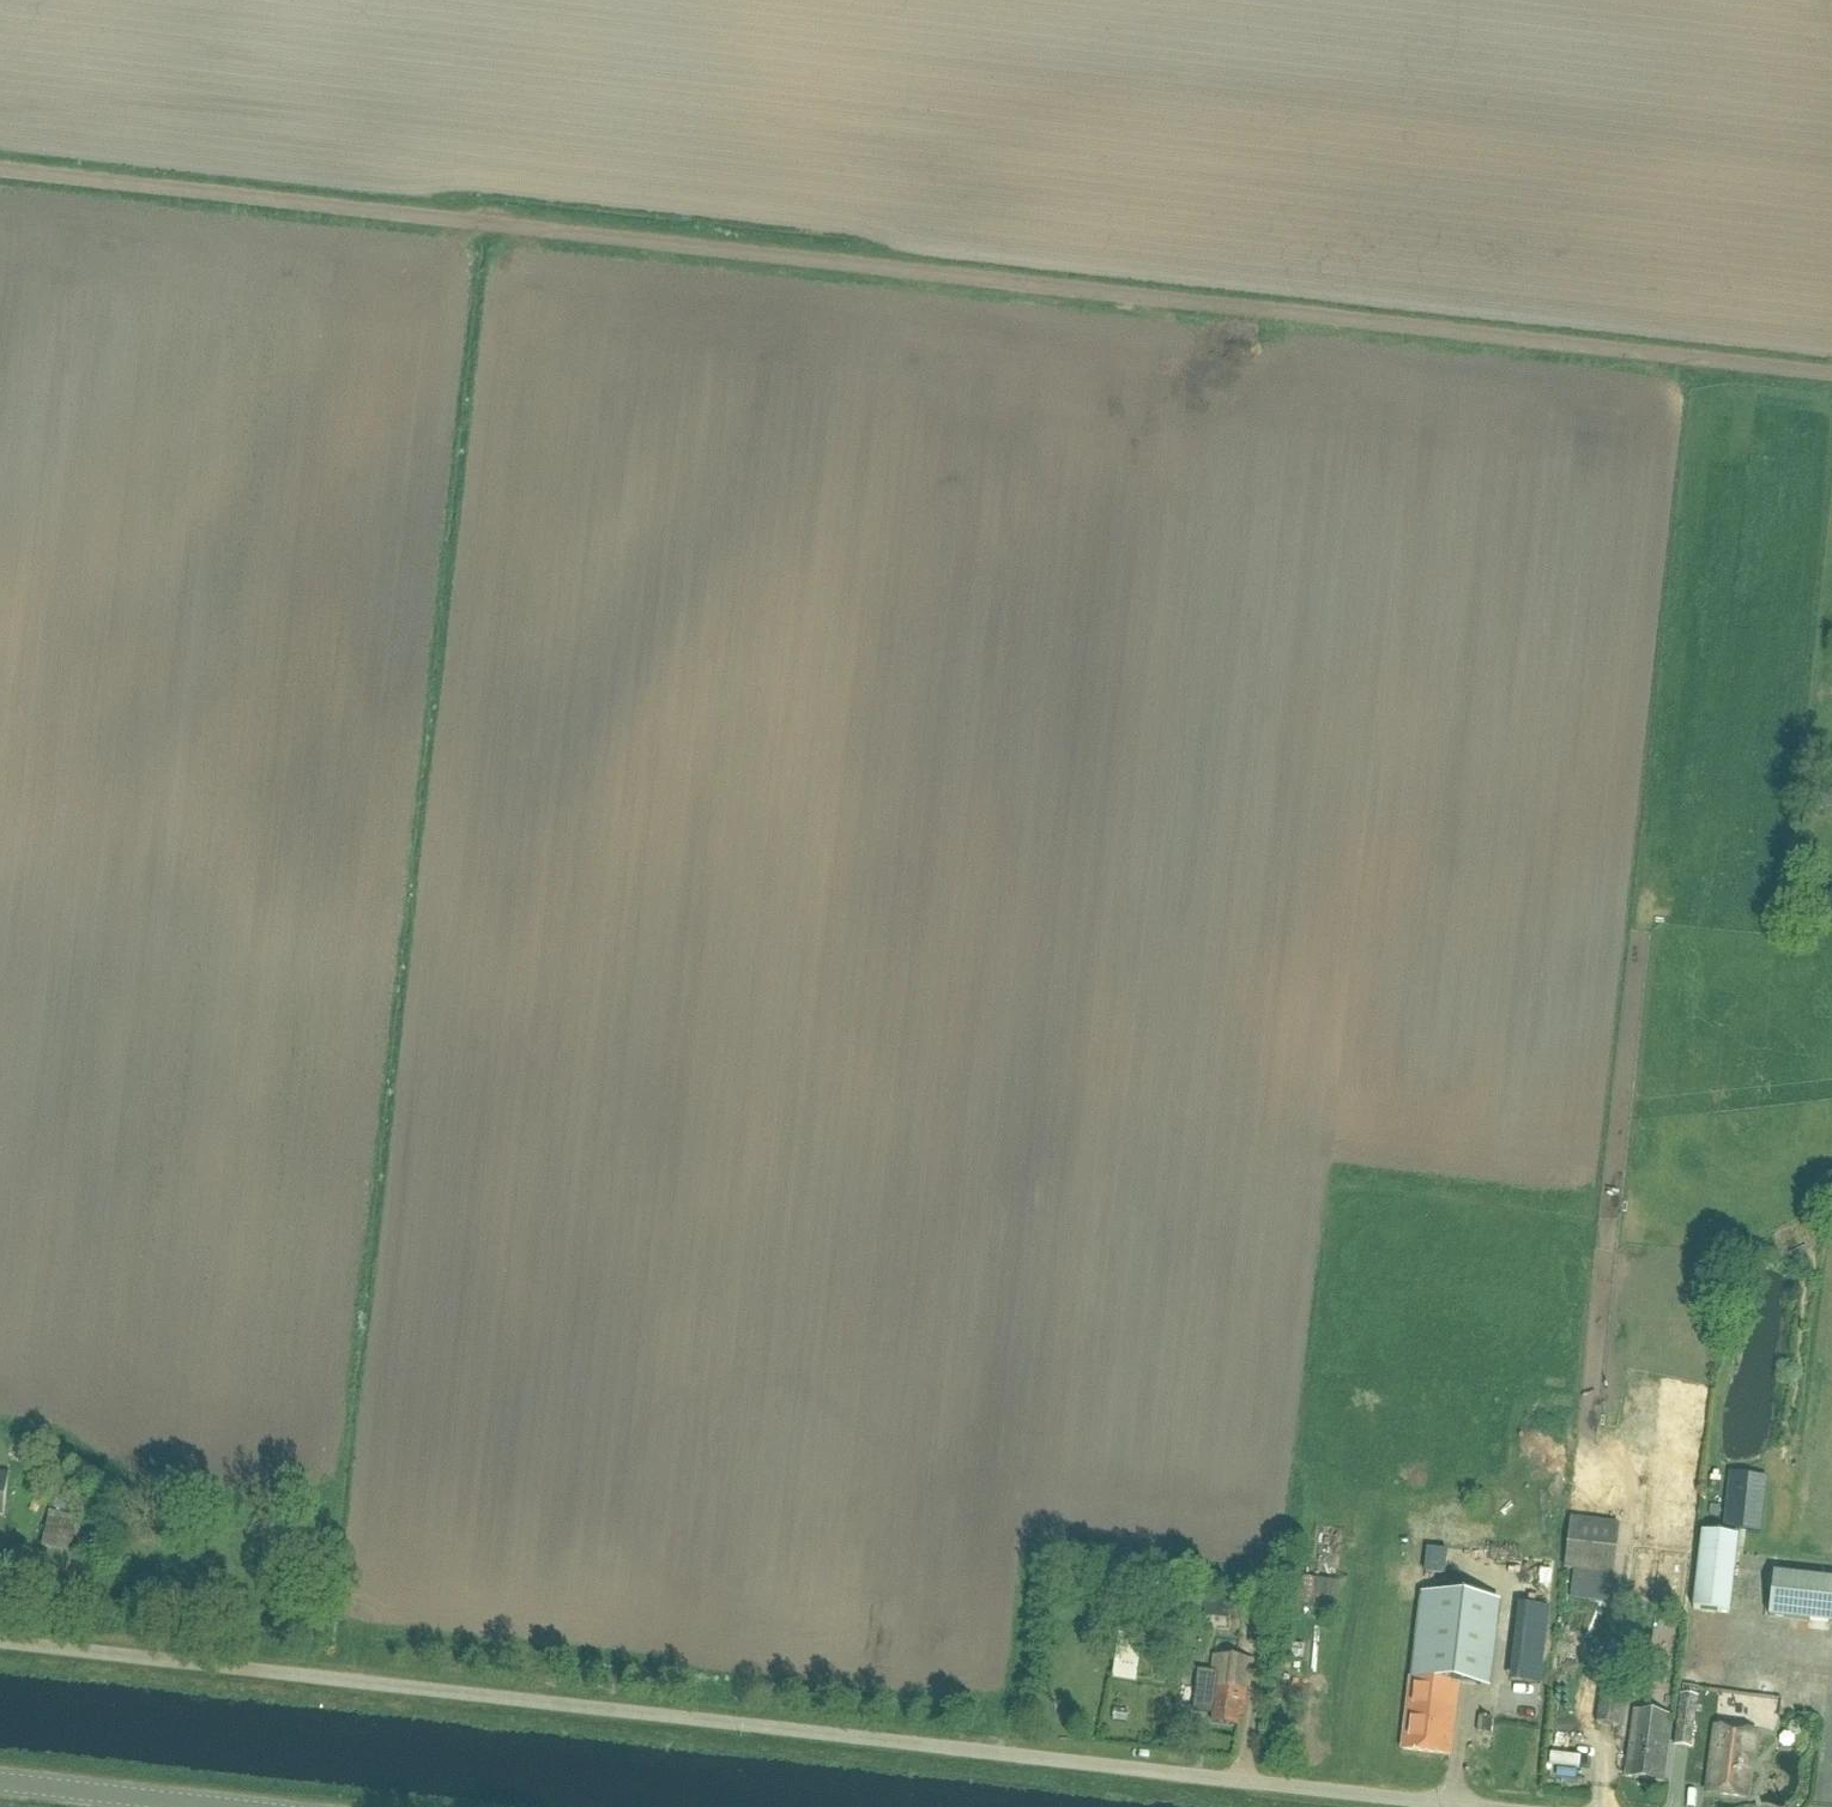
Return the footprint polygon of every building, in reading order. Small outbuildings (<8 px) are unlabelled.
[(4,1518),(9,1475),(0,1474),(0,1518),(4,1518)] [(1728,1489),(1723,1530),(1761,1534),(1766,1493),(1728,1489)] [(112,1522),(48,1513),(43,1549),(81,1555),(83,1542),(108,1546),(112,1522)] [(1619,1527),(1571,1521),(1565,1571),(1613,1577),(1619,1527)] [(1739,1539),(1702,1535),(1693,1609),(1730,1613),(1739,1539)] [(1774,1575),(1770,1618),(1831,1625),(1831,1581),(1774,1575)] [(1320,1584),(1320,1599),(1349,1600),(1349,1584),(1320,1584)] [(1500,1600),(1419,1592),(1403,1751),(1449,1756),(1457,1683),(1492,1687),(1500,1600)] [(1551,1679),(1554,1658),(1528,1654),(1524,1675),(1551,1679)] [(1251,1661),(1214,1657),(1211,1688),(1212,1688),(1210,1714),(1214,1715),(1213,1724),(1238,1727),(1239,1718),(1243,1718),(1246,1693),(1247,1693),(1251,1661)] [(1699,1681),(1722,1684),(1723,1671),(1701,1669),(1699,1681)] [(1626,1686),(1604,1683),(1597,1725),(1618,1729),(1626,1686)] [(1699,1699),(1681,1697),(1674,1748),(1692,1750),(1699,1699)] [(1673,1718),(1636,1712),(1626,1779),(1664,1784),(1673,1718)] [(1755,1733),(1715,1728),(1706,1794),(1746,1800),(1755,1733)]
